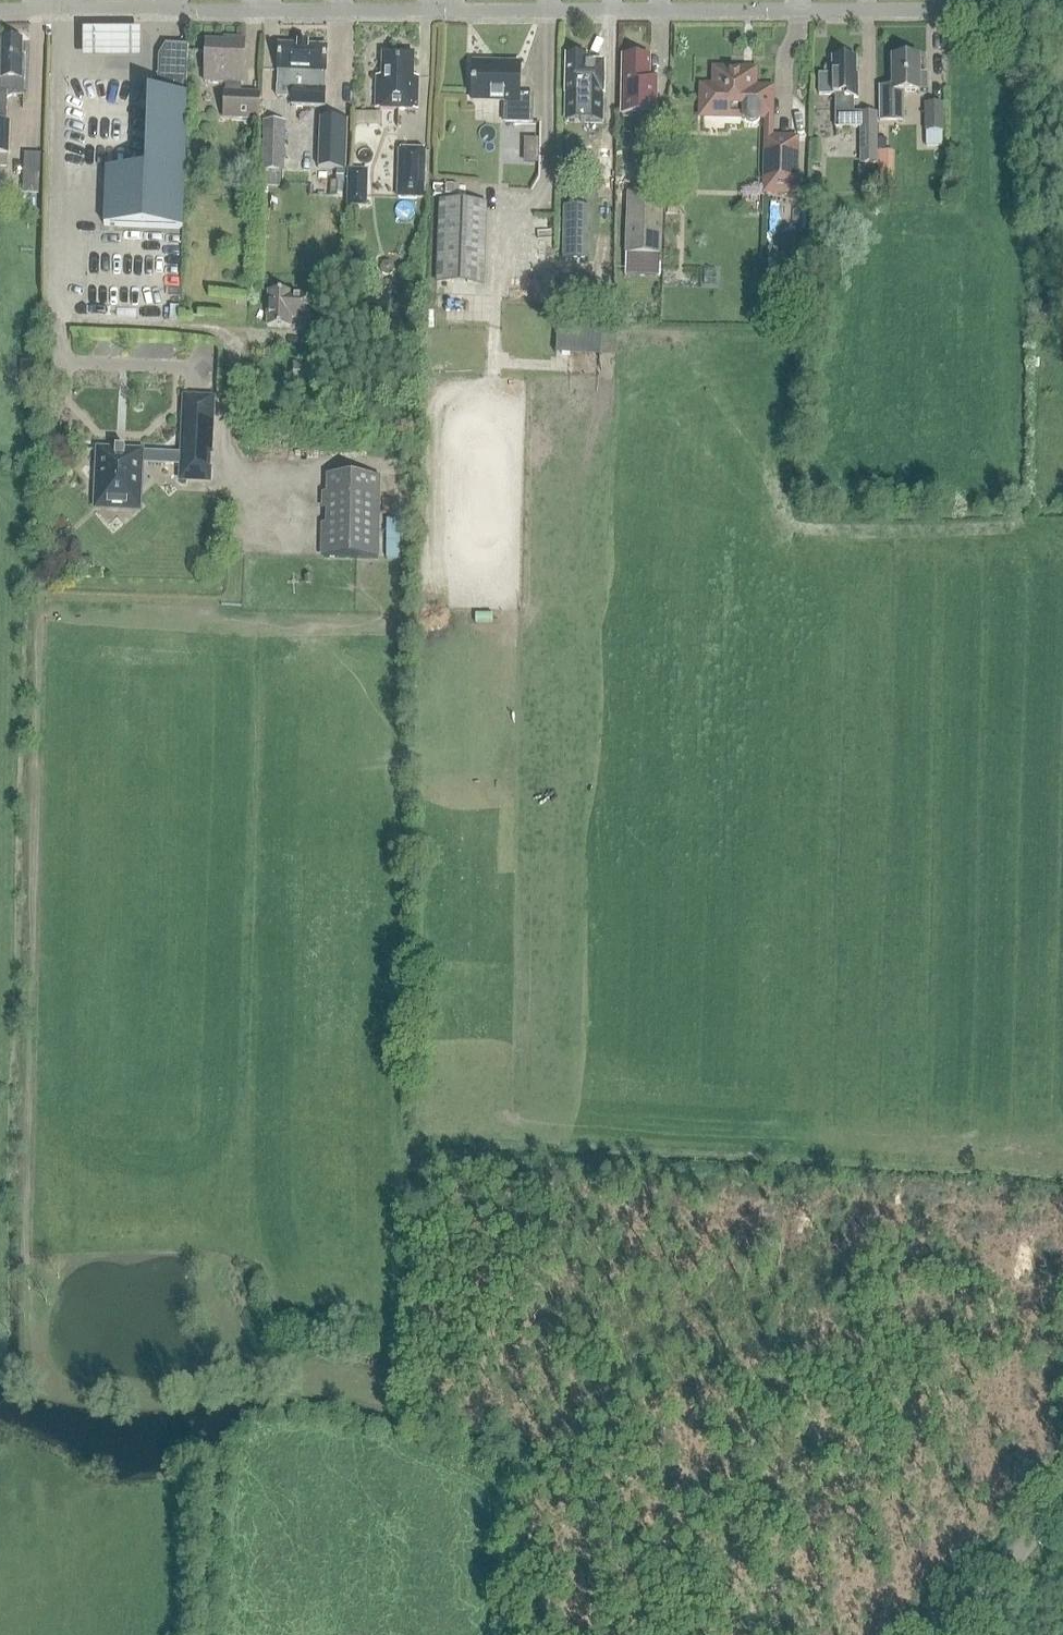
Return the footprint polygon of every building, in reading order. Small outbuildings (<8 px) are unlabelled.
[(139,29),(79,29),(80,59),(140,58),(139,29)] [(23,79),(24,55),(21,55),(22,39),(1,39),(0,87),(0,122),(6,122),(7,99),(13,96),(23,96),(23,79)] [(241,83),(243,44),(241,44),(242,40),(224,39),(224,43),(205,42),(203,82),(225,83),(225,91),(224,91),(223,118),(257,119),(259,93),(240,92),(240,83),(241,83)] [(291,105),(323,107),(324,88),(324,72),(325,72),(326,47),(307,46),(307,44),(297,43),(297,45),(278,45),(277,70),(278,70),(277,86),(276,86),(276,96),(291,97),(291,105)] [(157,55),(157,79),(152,79),(152,93),(148,92),(145,170),(105,168),(103,224),(181,227),(183,171),(187,88),(186,87),(187,45),(164,44),(157,55)] [(375,109),(417,110),(418,77),(413,76),(413,53),(381,52),(381,76),(376,75),(375,109)] [(585,56),(565,56),(565,95),(582,95),(581,123),(602,124),(603,95),(603,62),(585,62),(585,56)] [(622,57),(621,114),(656,114),(656,77),(648,77),(648,57),(622,57)] [(860,127),(860,140),(860,163),(876,162),(876,113),(852,113),(852,98),(857,98),(857,73),(855,73),(854,57),(832,58),(832,75),(818,75),(819,94),(835,94),(835,127),(860,127)] [(878,86),(878,120),(903,120),(902,91),(919,91),(918,57),(891,57),(891,86),(878,86)] [(519,94),(519,64),(472,62),(471,99),(504,100),(504,122),(532,122),(533,94),(519,94)] [(754,71),(737,70),(715,70),(714,87),(702,87),(701,115),(743,116),(744,120),(746,122),(749,124),(753,124),(756,122),(758,120),(759,117),(770,117),(771,89),(753,88),(754,71)] [(943,132),(943,103),(924,103),(924,132),(925,132),(925,147),(942,146),(942,132),(943,132)] [(320,117),(318,168),(344,169),(346,118),(320,117)] [(284,122),(262,121),(261,186),(282,187),(282,170),(283,170),(284,122)] [(205,171),(207,139),(187,138),(186,170),(205,171)] [(767,191),(793,192),(795,139),(769,139),(767,191)] [(810,140),(810,164),(821,165),(821,145),(820,145),(820,141),(810,140)] [(597,191),(610,191),(611,147),(598,147),(597,191)] [(424,150),(398,149),(397,186),(397,198),(423,199),(423,187),(424,150)] [(25,178),(24,191),(38,192),(39,178),(25,178)] [(333,182),(332,197),(341,197),(342,182),(333,182)] [(349,192),(348,205),(366,205),(366,192),(349,192)] [(626,193),(625,253),(659,254),(661,194),(626,193)] [(478,202),(439,200),(436,282),(475,283),(478,202)] [(589,206),(563,206),(562,258),(588,259),(589,206)] [(387,262),(382,264),(380,268),(381,273),(386,275),(390,274),(393,269),(391,265),(387,262)] [(266,326),(289,327),(290,317),(312,318),(313,294),(290,293),(290,292),(267,291),(266,326)] [(564,354),(612,351),(611,325),(563,327),(564,354)] [(213,397),(183,396),(180,453),(97,449),(96,485),(95,506),(112,507),(121,507),(138,508),(140,476),(140,462),(141,459),(148,459),(148,463),(164,463),(164,460),(188,461),(187,478),(209,479),(213,397)] [(326,474),(325,557),(377,558),(379,476),(326,474)]
